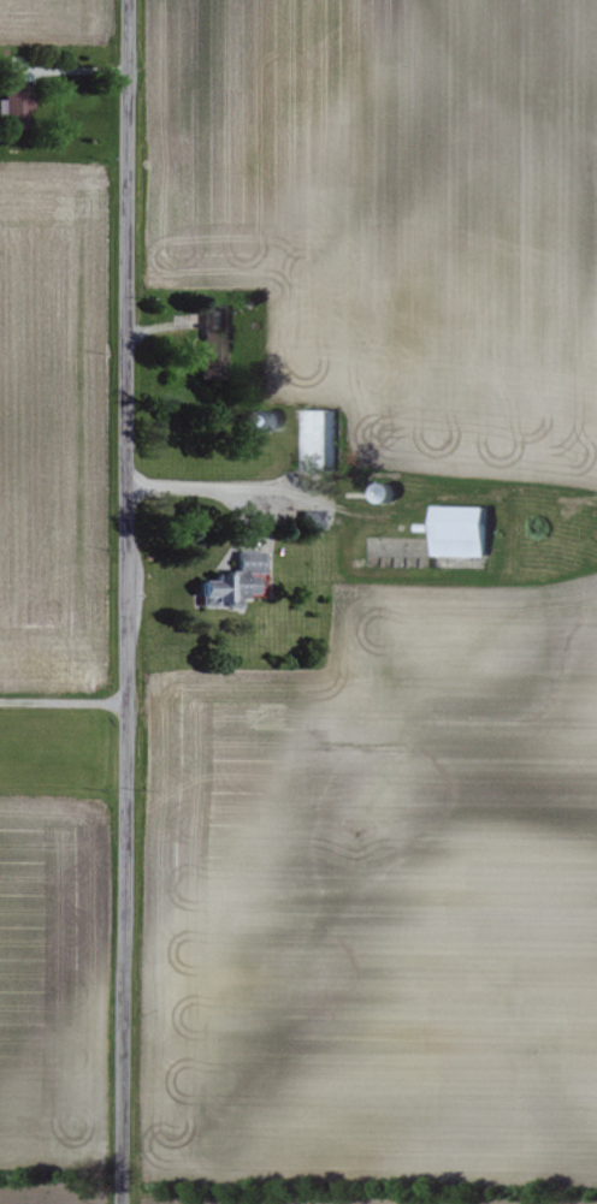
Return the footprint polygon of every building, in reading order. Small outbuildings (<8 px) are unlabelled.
[(5,118),(31,117),(30,86),(4,86),(5,118)] [(200,357),(201,381),(222,381),(221,359),(205,360),(205,357),(200,357)] [(492,508),(438,508),(438,558),(492,557),(492,508)]
